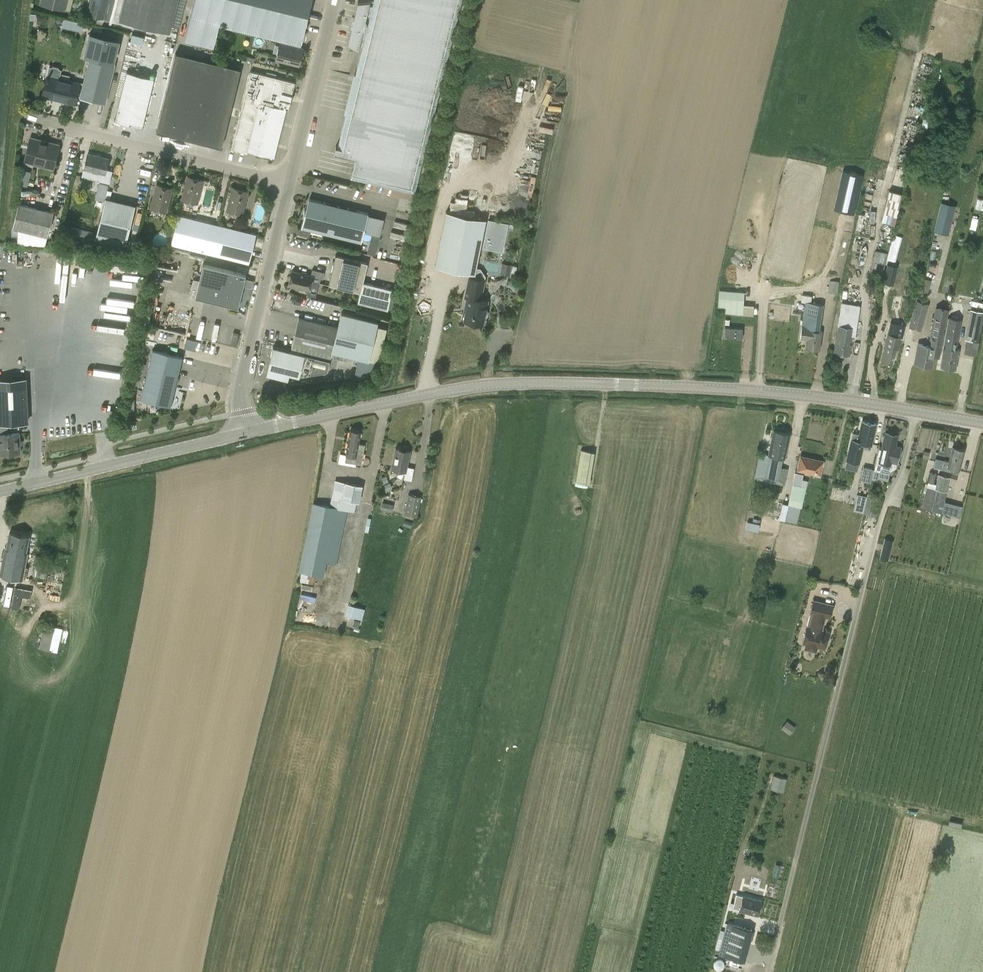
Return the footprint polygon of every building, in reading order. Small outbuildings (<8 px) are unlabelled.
[(39,4),(65,10),(68,0),(40,0),(39,4)] [(87,14),(104,19),(108,0),(91,0),(87,14)] [(170,32),(178,0),(124,0),(119,19),(170,32)] [(185,39),(213,46),(219,23),(300,43),(311,0),(194,0),(185,39)] [(351,20),(350,25),(350,27),(352,27),(348,43),(358,50),(359,45),(362,46),(355,74),(353,74),(344,113),(346,113),(338,146),(336,146),(334,152),(356,157),(351,177),(415,192),(462,0),(373,0),(372,5),(369,4),(370,1),(358,2),(354,17),(353,17),(351,20)] [(91,57),(80,97),(104,103),(115,63),(114,63),(120,40),(89,32),(84,55),(91,57)] [(144,36),(132,34),(130,41),(142,44),(144,36)] [(290,45),(280,42),(275,60),(299,66),(303,48),(296,46),(290,45)] [(241,109),(231,107),(240,68),(175,53),(156,131),(176,136),(175,137),(202,144),(202,142),(221,147),(229,117),(238,119),(231,148),(247,152),(247,150),(260,154),(260,156),(273,159),(286,109),(288,109),(295,82),(250,71),(241,109)] [(49,68),(46,79),(48,79),(44,97),(53,99),(54,97),(75,103),(80,83),(59,78),(61,70),(59,70),(58,68),(52,66),(50,68),(49,68)] [(118,121),(117,122),(123,125),(129,125),(130,124),(142,127),(154,78),(127,72),(115,121),(118,121)] [(26,158),(54,165),(59,145),(31,138),(26,158)] [(84,169),(101,174),(100,180),(109,182),(112,171),(106,169),(109,159),(88,154),(84,169)] [(21,170),(18,185),(27,187),(31,172),(21,170)] [(834,209),(854,214),(863,174),(843,170),(834,209)] [(198,203),(203,180),(188,176),(182,199),(198,203)] [(95,198),(105,201),(96,237),(126,244),(135,205),(105,198),(109,184),(99,182),(95,198)] [(156,184),(151,207),(166,211),(172,188),(156,184)] [(39,187),(16,188),(17,195),(39,195),(39,187)] [(248,191),(232,187),(226,210),(242,214),(248,191)] [(891,190),(883,221),(896,224),(903,193),(891,190)] [(383,219),(367,215),(368,213),(309,199),(302,227),(361,241),(363,231),(371,233),(366,253),(374,255),(383,219)] [(934,230),(947,234),(955,205),(941,202),(934,230)] [(45,244),(48,236),(54,212),(19,203),(13,228),(12,228),(11,242),(45,244)] [(855,223),(861,224),(864,210),(858,208),(855,223)] [(446,211),(435,266),(475,273),(486,219),(446,211)] [(249,263),(256,233),(178,214),(171,243),(249,263)] [(496,250),(497,244),(503,245),(508,223),(488,219),(483,247),(496,250)] [(895,260),(902,237),(895,235),(888,258),(895,260)] [(874,249),(871,265),(883,268),(887,252),(874,249)] [(328,284),(360,292),(358,301),(388,309),(392,289),(363,282),(368,263),(335,255),(328,284)] [(500,274),(510,276),(512,265),(502,263),(500,274)] [(193,279),(189,295),(195,297),(224,304),(238,307),(246,274),(232,271),(203,264),(201,271),(199,281),(193,279)] [(893,284),(897,267),(887,265),(884,282),(893,284)] [(310,290),(312,281),(319,283),(320,278),(323,279),(324,272),(312,269),(311,275),(291,271),(288,285),(310,290)] [(840,272),(831,271),(829,292),(837,294),(840,272)] [(465,311),(463,321),(483,325),(488,300),(481,299),(485,280),(468,276),(464,297),(466,297),(463,311),(465,311)] [(919,291),(925,293),(930,279),(923,277),(919,291)] [(821,331),(820,331),(823,304),(821,304),(822,295),(820,295),(822,285),(804,282),(801,302),(805,303),(802,329),(801,338),(807,339),(805,348),(819,350),(821,331)] [(719,290),(718,296),(717,313),(743,314),(744,292),(719,290)] [(298,305),(301,303),(302,300),(300,297),(297,296),(294,298),(293,301),(295,304),(298,305)] [(929,305),(917,301),(908,327),(921,331),(929,305)] [(841,302),(837,332),(855,335),(859,305),(841,302)] [(938,358),(940,349),(941,347),(942,347),(949,310),(935,307),(929,346),(918,343),(914,364),(931,367),(933,357),(938,358)] [(982,319),(982,311),(971,309),(965,339),(968,340),(966,352),(976,353),(978,341),(982,319)] [(339,321),(338,327),(332,352),(368,361),(378,364),(386,328),(377,326),(378,322),(341,312),(339,321)] [(958,316),(953,315),(951,318),(949,318),(944,348),(940,367),(956,369),(959,350),(956,350),(961,319),(959,319),(958,316)] [(291,347),(330,357),(332,352),(338,327),(298,317),(291,347)] [(903,337),(907,324),(895,320),(893,328),(894,329),(893,335),(887,334),(881,361),(891,364),(894,349),(898,350),(901,337),(903,337)] [(725,327),(724,338),(742,339),(743,328),(725,327)] [(837,332),(834,352),(850,354),(852,334),(837,332)] [(273,347),(270,360),(271,360),(267,374),(280,378),(280,377),(288,379),(289,374),(299,376),(327,372),(330,361),(283,350),(273,347)] [(182,357),(153,350),(141,399),(170,406),(182,357)] [(0,380),(0,424),(7,424),(27,423),(26,379),(0,380)] [(856,471),(859,463),(863,448),(865,448),(870,450),(870,445),(871,445),(875,424),(862,422),(860,435),(852,434),(846,460),(845,468),(856,471)] [(20,453),(19,433),(7,434),(7,424),(0,424),(0,454),(20,453)] [(350,430),(346,456),(345,462),(362,464),(365,445),(359,444),(361,432),(350,430)] [(773,430),(768,455),(759,453),(754,479),(785,486),(788,469),(781,467),(783,458),(785,458),(790,434),(773,430)] [(891,471),(896,467),(901,448),(894,446),(897,435),(886,433),(882,449),(880,448),(875,470),(880,471),(881,468),(891,471)] [(933,467),(941,469),(946,470),(950,471),(951,469),(959,471),(965,450),(952,447),(949,462),(944,461),(943,463),(935,461),(933,467)] [(406,471),(404,478),(412,480),(414,467),(407,466),(411,451),(396,448),(392,468),(406,471)] [(575,481),(589,483),(593,451),(579,449),(575,481)] [(821,477),(824,461),(800,455),(796,471),(821,477)] [(873,468),(864,465),(861,478),(870,480),(873,468)] [(803,474),(795,472),(793,484),(791,494),(789,504),(782,503),(778,519),(797,523),(803,497),(806,487),(801,486),(803,474)] [(930,472),(928,481),(935,483),(937,474),(930,472)] [(939,475),(935,490),(946,492),(950,478),(939,475)] [(302,572),(315,574),(324,576),(327,562),(336,565),(349,500),(360,502),(362,486),(335,480),(330,506),(314,502),(313,502),(299,571),(302,572)] [(946,492),(935,490),(927,488),(922,508),(941,513),(942,512),(944,500),(946,492)] [(408,493),(404,513),(417,516),(421,496),(408,493)] [(863,513),(867,496),(857,493),(853,511),(863,513)] [(867,496),(863,513),(876,517),(880,499),(881,497),(868,493),(867,496)] [(944,500),(942,512),(957,516),(960,505),(944,500)] [(745,521),(744,529),(757,530),(757,522),(745,521)] [(26,550),(29,536),(9,532),(7,547),(5,546),(0,574),(0,575),(22,579),(35,581),(35,576),(46,578),(48,567),(43,566),(44,557),(32,555),(30,564),(25,563),(28,551),(26,550)] [(313,584),(315,575),(302,572),(300,582),(313,584)] [(13,586),(7,585),(4,605),(9,606),(13,586)] [(814,600),(810,612),(814,613),(810,627),(807,626),(803,643),(806,644),(805,649),(816,652),(818,647),(825,649),(826,645),(828,644),(829,640),(828,638),(829,632),(822,630),(825,616),(830,617),(833,605),(814,600)] [(18,615),(25,617),(27,603),(21,602),(18,615)] [(343,614),(361,619),(365,608),(346,602),(343,614)] [(58,652),(62,630),(44,626),(39,649),(51,650),(58,652)] [(785,719),(780,727),(789,733),(794,725),(785,719)] [(758,916),(762,902),(743,897),(737,894),(733,908),(740,910),(739,910),(758,916)] [(754,932),(729,925),(723,957),(746,963),(754,932)]
